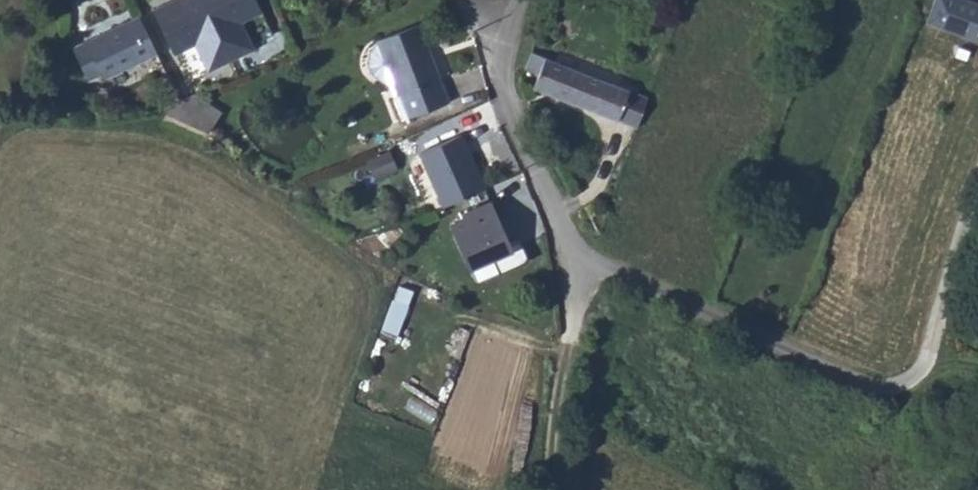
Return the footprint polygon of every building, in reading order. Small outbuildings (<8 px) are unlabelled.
[(220,74),(243,64),(214,0),(199,0),(189,4),(188,2),(166,12),(187,57),(208,48),(220,74)] [(243,64),(266,54),(254,26),(275,17),(268,0),(214,0),(243,64)] [(936,24),(952,29),(961,0),(944,0),(936,24)] [(952,29),(977,37),(977,2),(971,0),(961,0),(952,29)] [(171,58),(152,21),(87,54),(103,85),(120,77),(123,83),(171,58)] [(401,102),(412,124),(460,101),(425,27),(382,47),(407,100),(401,102)] [(637,86),(539,52),(528,82),(626,116),(637,86)] [(232,116),(204,102),(173,115),(221,140),(232,116)] [(498,189),(474,136),(432,156),(456,208),(487,195),(498,189)] [(377,176),(394,167),(387,153),(370,162),(377,176)] [(512,254),(487,195),(456,208),(460,216),(444,223),(466,274),(512,254)] [(383,327),(397,332),(414,289),(399,283),(383,327)]
